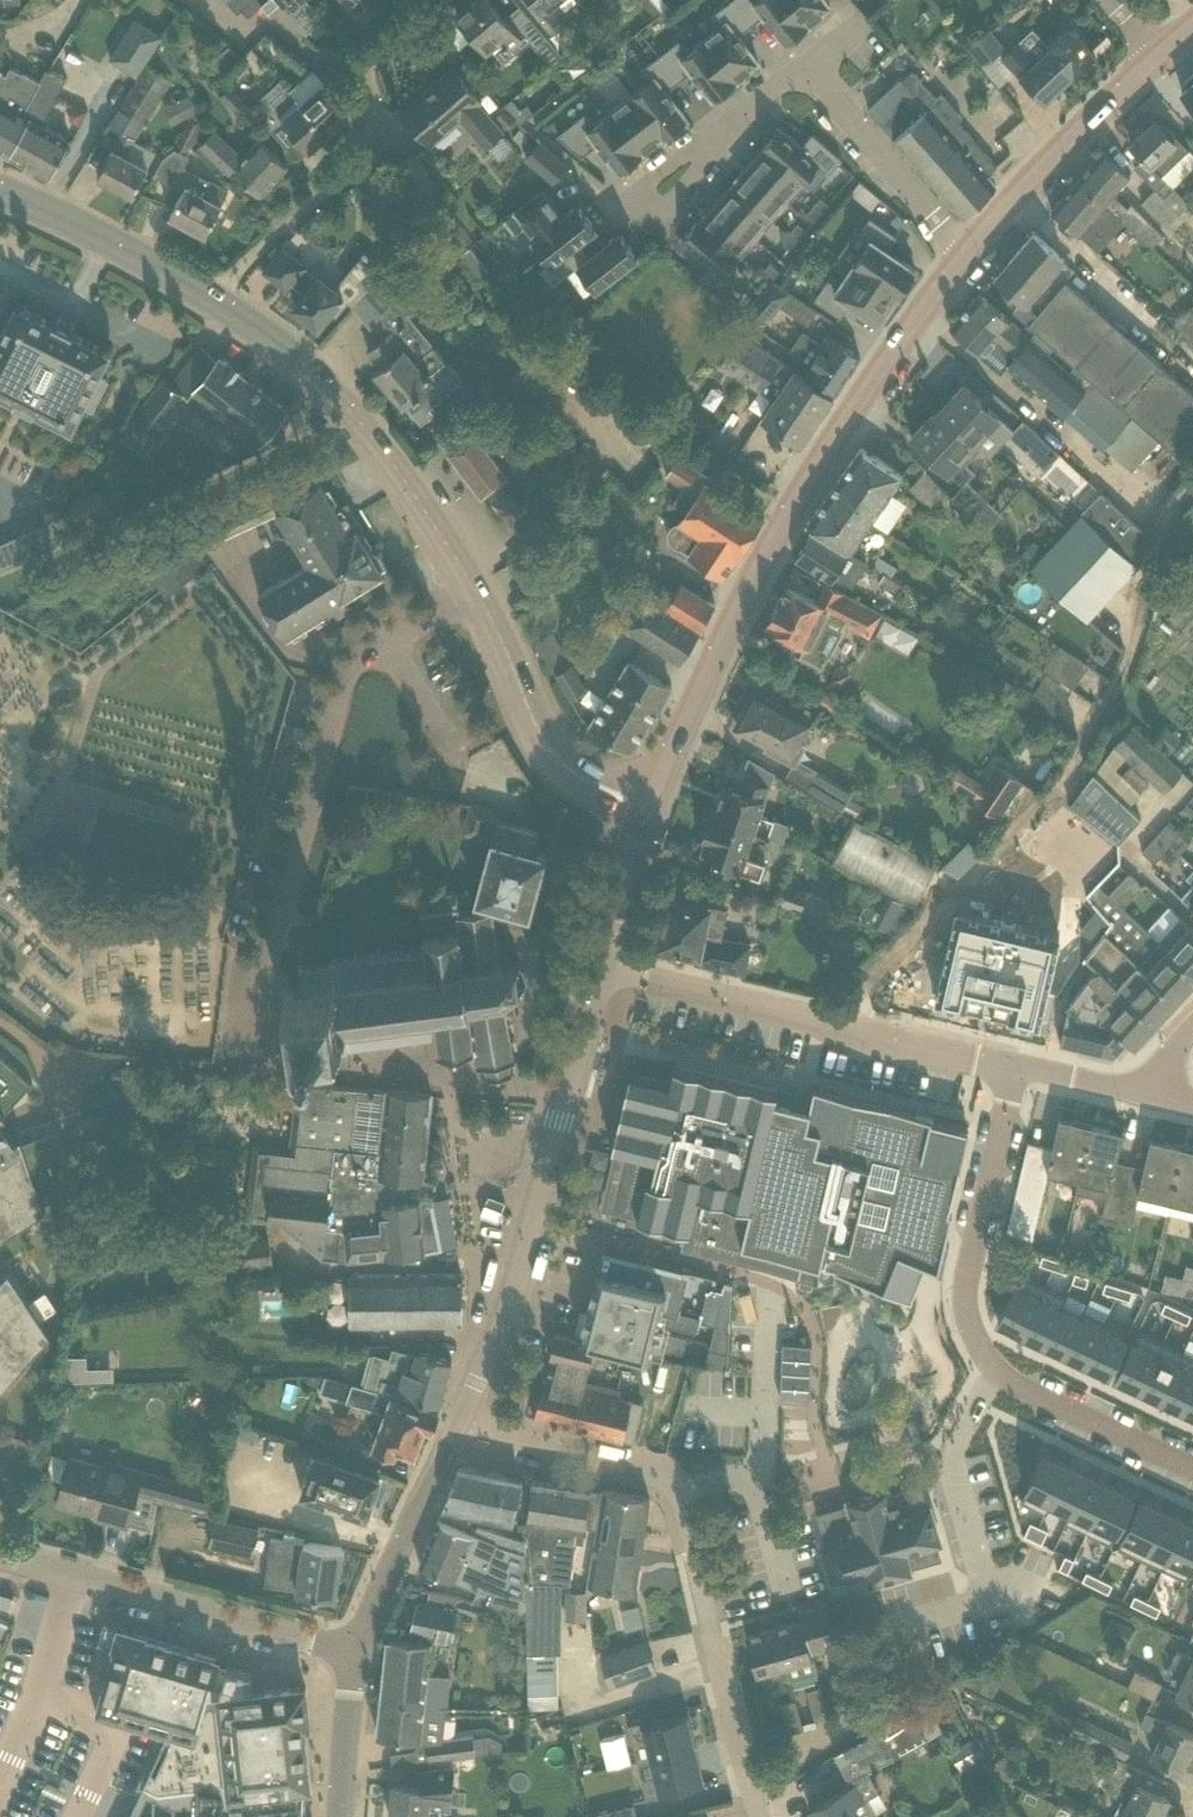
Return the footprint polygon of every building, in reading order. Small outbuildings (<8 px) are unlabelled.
[(258,0),(229,0),(228,1),(238,12),(241,9),(248,16),(262,4),(258,0)] [(289,16),(307,0),(275,0),(289,16)] [(308,0),(307,0),(289,16),(306,34),(310,31),(319,22),(312,14),(317,10),(308,0)] [(365,22),(348,38),(354,45),(394,10),(385,0),(345,0),(365,22)] [(487,49),(501,64),(531,40),(553,67),(566,56),(548,36),(527,11),(521,4),(504,18),(489,0),(472,0),(457,13),(472,31),(487,49)] [(578,0),(535,0),(537,2),(527,11),(548,36),(572,16),(568,12),(580,2),(578,0)] [(736,79),(758,61),(738,35),(751,25),(731,0),(711,15),(717,28),(705,38),(736,79)] [(751,25),(764,15),(785,43),(809,25),(808,23),(790,0),(731,0),(751,25)] [(808,23),(830,6),(826,0),(790,0),(808,23)] [(124,37),(110,58),(122,66),(137,75),(139,71),(146,60),(162,35),(136,18),(124,37)] [(319,22),(310,31),(316,38),(326,29),(319,22)] [(1049,47),(1036,60),(1018,41),(1002,56),(1044,101),(1074,72),(1075,74),(1096,54),(1069,26),(1048,46),(1049,47)] [(984,64),(1006,47),(991,27),(969,44),(984,64)] [(659,55),(679,81),(692,71),(713,99),(737,80),(736,79),(705,38),(690,49),(680,40),(659,55)] [(631,95),(663,136),(664,137),(688,119),(666,91),(679,81),(659,55),(639,71),(646,84),(631,95)] [(604,58),(588,71),(594,78),(609,81),(617,75),(604,58)] [(122,131),(109,155),(98,176),(132,194),(148,165),(126,153),(133,141),(173,79),(148,63),(109,123),(122,131)] [(8,152),(29,117),(22,114),(28,103),(36,88),(40,80),(22,70),(22,72),(10,65),(5,74),(1,72),(0,73),(0,102),(1,103),(0,106),(0,148),(8,152)] [(482,101),(468,85),(452,67),(402,110),(431,144),(460,120),(483,147),(501,132),(477,105),(482,101)] [(29,117),(8,152),(50,175),(61,154),(69,139),(39,123),(65,75),(51,68),(50,69),(47,68),(40,80),(36,88),(28,103),(22,114),(29,117)] [(997,165),(981,148),(957,121),(961,117),(940,93),(935,97),(912,70),(902,79),(900,77),(868,108),(921,168),(947,199),(963,216),(996,185),(987,175),(997,165)] [(1183,82),(1187,86),(1182,90),(1192,103),(1192,73),(1183,82)] [(331,75),(301,102),(328,133),(348,116),(340,107),(350,97),(331,75)] [(229,86),(220,96),(236,111),(245,101),(229,86)] [(309,151),(328,133),(301,102),(291,91),(271,108),(274,111),(263,121),(290,151),(300,141),(309,151)] [(611,111),(642,151),(663,136),(631,95),(611,111)] [(642,151),(611,111),(596,122),(586,112),(557,134),(581,156),(598,144),(619,172),(643,153),(642,151)] [(190,118),(175,147),(187,153),(202,125),(190,118)] [(1161,174),(1189,148),(1169,128),(1166,131),(1154,118),(1130,141),(1145,157),(1135,166),(1157,189),(1180,213),(1190,203),(1161,174)] [(762,147),(763,148),(804,181),(820,163),(830,172),(842,159),(813,133),(801,146),(779,127),(762,147)] [(232,167),(243,178),(260,194),(287,165),(270,149),(260,139),(243,157),(215,130),(201,145),(229,171),(232,167)] [(553,181),(567,165),(540,142),(526,158),(553,181)] [(763,148),(748,166),(787,200),(804,181),(763,148)] [(1102,150),(1077,180),(1124,220),(1152,246),(1163,233),(1132,202),(1128,207),(1113,194),(1130,174),(1102,150)] [(397,165),(409,186),(416,198),(436,187),(417,154),(397,165)] [(748,166),(732,184),(771,218),(787,200),(748,166)] [(861,180),(851,191),(860,199),(870,188),(861,180)] [(1077,180),(1051,209),(1100,250),(1124,220),(1077,180)] [(181,194),(170,215),(206,233),(228,191),(210,181),(209,183),(204,193),(186,184),(181,194)] [(771,218),(732,184),(716,203),(755,237),(771,218)] [(1179,213),(1155,189),(1142,202),(1165,226),(1179,213)] [(550,262),(578,240),(595,227),(578,204),(563,216),(542,190),(504,219),(515,233),(526,225),(533,235),(531,237),(550,261),(550,262)] [(828,203),(821,197),(805,215),(812,222),(828,203)] [(755,237),(716,203),(701,220),(740,255),(755,237)] [(854,264),(898,293),(899,294),(916,269),(887,249),(896,235),(870,217),(860,231),(871,239),(854,264)] [(740,255),(701,220),(699,218),(682,238),(710,263),(699,275),(724,295),(735,282),(724,273),(740,255)] [(798,222),(789,233),(796,240),(806,229),(798,222)] [(796,240),(789,233),(783,228),(784,243),(789,248),(796,240)] [(1054,269),(1064,257),(1033,230),(994,275),(1022,299),(1016,306),(1033,321),(1032,323),(1124,403),(1122,405),(1168,447),(1186,463),(1192,455),(1192,393),(1159,363),(1160,361),(1054,269)] [(550,262),(550,261),(542,268),(554,283),(575,267),(593,289),(638,254),(620,231),(590,255),(578,240),(550,262)] [(287,290),(302,272),(307,266),(283,246),(263,271),(287,290)] [(470,247),(459,256),(463,262),(475,253),(470,247)] [(353,306),(388,269),(366,251),(359,261),(350,271),(336,289),(320,275),(310,288),(294,306),(318,326),(330,311),(336,316),(348,302),(353,306)] [(401,255),(388,269),(353,306),(371,326),(390,309),(389,308),(409,291),(423,278),(402,253),(401,255)] [(770,282),(772,279),(780,270),(770,261),(760,273),(770,282)] [(898,293),(854,264),(843,280),(831,274),(815,298),(841,316),(850,302),(879,321),(882,317),(885,319),(893,308),(890,305),(898,293)] [(772,279),(770,282),(746,310),(764,325),(781,304),(787,308),(795,295),(772,279)] [(1091,381),(1087,386),(980,293),(951,326),(982,353),(994,339),(1014,356),(1006,364),(1104,448),(1132,416),(1091,381)] [(16,304),(0,336),(0,391),(71,427),(83,404),(93,409),(109,378),(99,373),(110,351),(16,304)] [(463,379),(434,345),(415,361),(390,330),(368,349),(381,365),(375,371),(404,405),(405,404),(421,423),(434,412),(430,407),(463,379)] [(742,331),(722,360),(775,396),(762,415),(782,429),(800,441),(802,442),(834,395),(808,378),(809,376),(742,331)] [(810,374),(809,376),(808,378),(834,395),(860,356),(829,335),(822,345),(803,332),(791,350),(810,363),(805,371),(810,374)] [(289,408),(220,353),(218,355),(201,343),(171,381),(165,376),(128,423),(153,443),(193,392),(260,445),(289,408)] [(521,361),(494,377),(501,390),(544,352),(537,346),(521,361)] [(558,348),(544,359),(555,373),(569,362),(558,348)] [(963,382),(938,409),(981,448),(989,456),(1014,429),(963,382)] [(966,464),(981,448),(938,409),(912,437),(963,484),(974,472),(966,464)] [(514,485),(509,489),(508,490),(499,479),(509,472),(500,461),(511,453),(486,420),(467,435),(453,446),(449,449),(482,493),(486,490),(494,501),(493,502),(505,517),(521,505),(519,502),(524,498),(514,485)] [(1028,422),(1014,436),(1046,466),(1059,451),(1028,422)] [(873,519),(903,474),(861,447),(838,480),(860,495),(852,505),(873,519)] [(762,518),(742,505),(706,481),(710,474),(679,453),(666,472),(685,485),(674,501),(686,509),(680,519),(693,527),(681,547),(688,552),(724,576),(762,518)] [(944,487),(924,470),(910,486),(930,503),(944,487)] [(852,550),(873,519),(852,505),(860,495),(838,480),(807,523),(807,524),(814,528),(852,550)] [(343,596),(383,572),(356,529),(350,532),(319,483),(305,492),(299,483),(202,527),(209,543),(278,511),(309,562),(259,594),(286,637),(332,608),(336,615),(350,606),(343,596)] [(971,484),(958,498),(990,527),(1003,513),(971,484)] [(79,521),(108,508),(100,491),(71,504),(79,521)] [(1137,563),(1144,530),(1102,492),(1083,513),(1137,563)] [(65,513),(37,526),(47,549),(48,548),(75,536),(65,513)] [(1139,564),(1137,563),(1083,513),(1032,567),(1088,619),(1139,564)] [(855,584),(869,561),(852,550),(814,528),(795,559),(832,582),(838,573),(855,584)] [(884,572),(879,581),(896,591),(902,583),(884,572)] [(715,604),(708,599),(680,581),(666,603),(701,626),(715,604)] [(788,585),(767,624),(777,630),(771,643),(792,653),(799,640),(807,644),(807,645),(802,655),(818,663),(822,665),(827,655),(830,656),(830,654),(842,631),(843,630),(841,629),(844,622),(844,621),(864,631),(870,634),(882,612),(875,609),(846,594),(825,583),(816,600),(788,585)] [(700,629),(700,628),(642,590),(620,625),(680,663),(701,629),(700,629)] [(570,698),(587,688),(553,630),(536,641),(570,698)] [(1085,661),(1060,645),(1054,653),(1079,670),(1085,661)] [(632,751),(671,686),(629,660),(607,695),(614,699),(602,720),(594,716),(589,724),(632,751)] [(1038,686),(1028,701),(1052,718),(1062,703),(1038,686)] [(787,708),(776,702),(755,691),(737,725),(792,754),(810,720),(787,708)] [(821,691),(815,702),(841,716),(847,705),(821,691)] [(1114,746),(1115,746),(1164,792),(1183,771),(1133,725),(1114,746)] [(1131,764),(1122,775),(1140,792),(1150,781),(1131,764)] [(999,815),(1022,781),(999,765),(985,786),(962,770),(953,784),(999,815)] [(1094,773),(1072,802),(1120,841),(1140,818),(1127,805),(1094,773)] [(711,806),(709,814),(754,830),(783,839),(788,824),(760,814),(770,784),(766,783),(743,775),(739,789),(725,785),(718,808),(711,806)] [(842,811),(853,792),(824,775),(813,794),(842,811)] [(478,896),(499,905),(529,913),(546,853),(534,850),(539,831),(501,821),(503,811),(472,802),(463,833),(493,841),(478,896)] [(746,856),(754,830),(709,814),(700,842),(706,844),(703,852),(716,856),(714,862),(737,869),(760,877),(765,863),(746,856)] [(915,905),(936,863),(858,822),(836,864),(915,905)] [(1169,823),(1160,832),(1181,852),(1189,842),(1169,823)] [(1160,832),(1143,851),(1155,862),(1162,855),(1170,863),(1181,852),(1160,832)] [(1129,873),(1110,893),(1123,905),(1143,886),(1129,873)] [(784,882),(777,901),(801,910),(802,908),(826,917),(832,900),(807,892),(808,890),(784,882)] [(1161,940),(1123,905),(1110,893),(1100,883),(1100,884),(1089,896),(1116,920),(1106,931),(1178,998),(1192,982),(1192,970),(1161,940)] [(1182,898),(1192,908),(1192,885),(1182,898)] [(499,905),(478,896),(461,891),(460,889),(422,894),(428,945),(304,961),(304,957),(300,957),(303,983),(297,984),(290,979),(285,985),(292,990),(297,1025),(292,1031),(298,1036),(299,1035),(312,1044),(313,1052),(317,1051),(316,1047),(438,1031),(439,1046),(437,1050),(440,1052),(442,1048),(473,1044),(474,1044),(477,1045),(479,1061),(477,1064),(480,1066),(482,1064),(485,1063),(487,1076),(485,1078),(488,1079),(489,1077),(509,1074),(512,1076),(513,1073),(511,1072),(509,1059),(515,1058),(508,1021),(511,1020),(511,1017),(516,1012),(514,1001),(508,999),(507,997),(518,989),(523,991),(525,986),(520,984),(518,969),(522,965),(519,961),(515,965),(502,960),(502,959),(507,955),(506,943),(499,941),(499,938),(497,938),(495,926),(497,925),(497,922),(503,922),(501,908),(499,908),(499,905)] [(1084,900),(1083,913),(1103,933),(1115,920),(1088,896),(1084,900)] [(750,942),(720,936),(726,909),(669,897),(659,944),(698,952),(696,961),(744,971),(750,942)] [(894,897),(883,925),(897,930),(908,902),(894,897)] [(960,911),(940,999),(945,1000),(943,1010),(961,1014),(964,1005),(1018,1018),(1016,1027),(1035,1031),(1037,1022),(1042,1022),(1062,935),(960,911)] [(1182,917),(1161,940),(1192,970),(1192,927),(1182,917)] [(1178,998),(1106,931),(1087,957),(1101,969),(1157,1021),(1178,998)] [(1068,1007),(1065,1020),(1060,1043),(1113,1055),(1129,1038),(1135,1044),(1157,1021),(1101,969),(1092,972),(1072,998),(1068,1007)] [(6,1115),(4,1113),(32,1082),(0,1052),(0,1117),(6,1115)] [(950,1209),(969,1127),(932,1118),(933,1113),(815,1085),(810,1106),(776,1098),(778,1090),(674,1065),(670,1081),(630,1072),(612,1146),(628,1150),(614,1209),(638,1215),(638,1218),(687,1230),(683,1246),(801,1274),(815,1277),(817,1278),(821,1260),(835,1263),(834,1265),(912,1296),(926,1260),(939,1265),(952,1210),(950,1209)] [(255,1141),(252,1167),(341,1180),(341,1188),(422,1191),(432,1094),(387,1090),(387,1091),(306,1083),(305,1091),(296,1090),(290,1145),(255,1141)] [(1033,1239),(1038,1215),(1049,1171),(1081,1178),(1094,1124),(1060,1116),(1053,1146),(1028,1141),(1007,1231),(1033,1239)] [(46,1208),(43,1201),(70,1192),(73,1177),(57,1129),(23,1141),(19,1137),(20,1138),(15,1141),(12,1136),(14,1135),(13,1134),(11,1135),(3,1124),(6,1122),(5,1121),(3,1122),(0,1119),(0,1238),(46,1208)] [(1123,1131),(1094,1124),(1081,1178),(1077,1193),(1106,1199),(1102,1218),(1118,1222),(1130,1170),(1115,1167),(1123,1131)] [(1170,1199),(1183,1145),(1151,1137),(1143,1173),(1130,1170),(1118,1222),(1132,1225),(1136,1205),(1167,1212),(1170,1199)] [(1183,1145),(1170,1199),(1192,1205),(1192,1147),(1183,1145)] [(348,1259),(385,1255),(439,1248),(430,1200),(421,1198),(422,1191),(341,1188),(341,1180),(252,1167),(246,1218),(281,1223),(323,1257),(337,1258),(348,1259)] [(274,1266),(269,1234),(241,1238),(245,1270),(274,1266)] [(71,1252),(73,1237),(54,1235),(59,1251),(71,1252)] [(681,1314),(690,1275),(605,1253),(600,1274),(668,1292),(663,1312),(681,1314)] [(1043,1254),(1040,1264),(1054,1268),(1056,1259),(1043,1254)] [(1056,1259),(1054,1268),(1067,1272),(1070,1263),(1056,1259)] [(1192,1294),(1192,1264),(1189,1263),(1186,1276),(1168,1272),(1165,1287),(1192,1294)] [(51,1333),(9,1269),(8,1271),(9,1272),(0,1281),(0,1390),(51,1333)] [(1075,1272),(1072,1281),(1086,1285),(1087,1283),(1089,1276),(1075,1272)] [(668,1292),(600,1274),(597,1273),(582,1338),(617,1349),(645,1356),(645,1353),(663,1356),(665,1348),(683,1352),(688,1336),(669,1331),(670,1325),(697,1331),(699,1319),(681,1314),(663,1312),(668,1292)] [(1021,1273),(998,1322),(1022,1334),(1045,1285),(1021,1273)] [(462,1322),(462,1274),(350,1275),(350,1299),(351,1322),(462,1322)] [(801,1274),(798,1286),(812,1289),(815,1277),(801,1274)] [(1106,1281),(1103,1290),(1117,1295),(1119,1285),(1106,1281)] [(730,1326),(733,1284),(725,1282),(725,1283),(724,1283),(718,1291),(710,1322),(716,1323),(730,1326)] [(1045,1285),(1022,1334),(1043,1343),(1061,1305),(1062,1306),(1064,1301),(1067,1295),(1066,1295),(1045,1285)] [(1119,1285),(1117,1295),(1130,1299),(1131,1296),(1133,1290),(1119,1285)] [(841,1301),(819,1306),(824,1328),(830,1327),(842,1308),(841,1301)] [(1165,1302),(1161,1311),(1174,1317),(1178,1308),(1165,1302)] [(1061,1305),(1043,1343),(1064,1353),(1082,1315),(1081,1314),(1062,1306),(1061,1305)] [(1178,1308),(1174,1317),(1188,1323),(1188,1322),(1192,1314),(1178,1308)] [(1082,1315),(1064,1353),(1084,1363),(1105,1319),(1084,1310),(1083,1309),(1081,1314),(1082,1315)] [(1105,1319),(1084,1363),(1109,1374),(1129,1331),(1105,1319)] [(729,1351),(730,1326),(716,1323),(714,1331),(711,1347),(729,1351)] [(1139,1329),(1116,1378),(1140,1389),(1163,1341),(1139,1329)] [(634,1442),(642,1401),(619,1395),(621,1388),(586,1380),(590,1362),(612,1368),(617,1349),(582,1338),(556,1332),(550,1354),(551,1354),(545,1377),(544,1377),(534,1419),(633,1443),(634,1442)] [(1163,1341),(1140,1389),(1161,1399),(1184,1350),(1163,1341)] [(439,1404),(452,1360),(420,1348),(418,1352),(412,1351),(411,1354),(398,1349),(395,1359),(384,1356),(374,1389),(418,1402),(420,1397),(439,1404)] [(1161,1399),(1181,1409),(1192,1384),(1192,1355),(1184,1350),(1161,1399)] [(87,1356),(65,1356),(66,1381),(114,1380),(114,1367),(87,1368),(87,1356)] [(397,1446),(415,1453),(424,1427),(431,1429),(438,1408),(418,1402),(374,1389),(325,1375),(320,1392),(373,1408),(383,1414),(373,1444),(395,1452),(397,1446)] [(1181,1409),(1192,1414),(1192,1384),(1181,1409)] [(248,1426),(243,1439),(256,1444),(261,1430),(248,1426)] [(315,1452),(301,1491),(367,1515),(380,1476),(315,1452)] [(1026,1490),(1021,1500),(1046,1512),(1047,1512),(1048,1510),(1049,1507),(1048,1507),(1068,1463),(1044,1452),(1026,1490)] [(708,1481),(760,1496),(767,1471),(716,1455),(708,1481)] [(107,1462),(106,1466),(71,1457),(59,1500),(106,1513),(105,1518),(127,1524),(134,1496),(207,1512),(212,1490),(142,1472),(107,1462)] [(1068,1463),(1048,1507),(1049,1507),(1068,1516),(1069,1517),(1089,1473),(1068,1463)] [(529,1519),(531,1502),(533,1480),(460,1465),(441,1515),(464,1522),(472,1523),(475,1512),(513,1521),(514,1517),(529,1519)] [(1068,1516),(1065,1521),(1066,1522),(1087,1532),(1110,1483),(1089,1473),(1069,1517),(1068,1516)] [(533,1480),(531,1502),(529,1519),(525,1536),(528,1615),(527,1649),(528,1649),(529,1694),(559,1693),(558,1649),(562,1649),(562,1615),(558,1615),(558,1581),(571,1582),(577,1540),(584,1541),(588,1512),(592,1488),(533,1480)] [(1110,1483),(1087,1532),(1111,1543),(1134,1494),(1110,1483)] [(833,1579),(856,1573),(869,1569),(872,1582),(911,1571),(909,1567),(939,1558),(935,1542),(940,1541),(930,1506),(925,1507),(919,1486),(889,1494),(888,1490),(848,1501),(850,1505),(819,1514),(828,1543),(823,1544),(833,1579)] [(603,1489),(595,1537),(642,1545),(650,1497),(603,1489)] [(1141,1498),(1118,1546),(1142,1558),(1165,1509),(1141,1498)] [(1165,1509),(1142,1558),(1164,1568),(1187,1519),(1165,1509)] [(473,1601),(489,1605),(528,1615),(525,1536),(477,1523),(475,1533),(461,1526),(439,1517),(420,1563),(442,1573),(478,1588),(473,1601)] [(260,1528),(216,1519),(210,1544),(253,1554),(260,1528)] [(1164,1568),(1188,1579),(1192,1569),(1192,1568),(1192,1522),(1187,1519),(1164,1568)] [(1031,1521),(1025,1534),(1033,1538),(1039,1525),(1031,1521)] [(1039,1525),(1033,1538),(1042,1542),(1048,1529),(1039,1525)] [(342,1547),(319,1544),(271,1537),(265,1584),(298,1588),(297,1591),(335,1596),(342,1547)] [(634,1593),(642,1545),(595,1537),(587,1585),(634,1593)] [(1065,1554),(1059,1567),(1068,1571),(1074,1558),(1065,1554)] [(1087,1570),(1083,1579),(1095,1585),(1100,1577),(1087,1570)] [(1100,1577),(1095,1585),(1108,1592),(1113,1583),(1100,1577)] [(587,1590),(568,1590),(568,1617),(587,1618),(587,1590)] [(13,1596),(0,1592),(0,1605),(10,1608),(13,1596)] [(1135,1594),(1131,1603),(1144,1609),(1148,1600),(1135,1594)] [(389,1637),(382,1699),(447,1706),(450,1675),(429,1673),(434,1633),(454,1637),(459,1610),(487,1617),(489,1605),(473,1601),(459,1597),(456,1608),(440,1605),(417,1600),(408,1639),(389,1637)] [(1148,1600),(1144,1609),(1157,1616),(1161,1607),(1148,1600)] [(828,1602),(799,1610),(812,1652),(813,1652),(840,1644),(828,1602)] [(641,1605),(625,1607),(627,1627),(643,1625),(641,1605)] [(801,1618),(774,1626),(786,1664),(790,1679),(818,1670),(813,1652),(812,1652),(799,1610),(801,1618)] [(757,1672),(786,1664),(774,1626),(746,1634),(757,1672)] [(312,1780),(312,1781),(300,1686),(249,1692),(248,1688),(252,1688),(251,1673),(235,1668),(226,1665),(225,1670),(214,1667),(217,1657),(121,1629),(103,1691),(122,1710),(121,1714),(176,1731),(176,1746),(169,1746),(156,1773),(150,1771),(149,1772),(150,1772),(142,1788),(167,1799),(167,1800),(171,1802),(305,1787),(305,1788),(308,1789),(309,1785),(313,1785),(312,1783),(313,1783),(312,1780)] [(612,1685),(633,1677),(655,1669),(645,1641),(602,1656),(612,1685)] [(1177,1650),(1171,1664),(1188,1673),(1179,1693),(1192,1699),(1192,1657),(1177,1650)] [(993,1698),(1008,1667),(991,1659),(973,1672),(967,1685),(993,1698)] [(1135,1669),(1128,1685),(1153,1697),(1155,1698),(1163,1682),(1135,1669)] [(842,1705),(856,1701),(852,1688),(848,1673),(833,1677),(842,1705)] [(865,1684),(852,1688),(856,1701),(869,1698),(865,1684)] [(815,1719),(829,1715),(821,1686),(807,1690),(815,1719)] [(445,1717),(447,1706),(382,1699),(378,1735),(402,1738),(422,1741),(425,1715),(445,1717)] [(781,1704),(782,1710),(789,1733),(803,1729),(795,1700),(781,1704)] [(1133,1743),(1078,1716),(1076,1720),(1044,1704),(1038,1718),(1052,1725),(1053,1723),(1071,1732),(1070,1733),(1125,1758),(1133,1743)] [(616,1708),(575,1719),(579,1737),(580,1737),(621,1727),(616,1708)] [(866,1798),(880,1791),(868,1770),(929,1737),(915,1710),(878,1729),(879,1731),(835,1754),(841,1766),(849,1780),(853,1778),(855,1783),(811,1806),(817,1816),(876,1816),(866,1798)] [(1176,1725),(1168,1721),(1168,1722),(1146,1711),(1140,1725),(1161,1735),(1152,1755),(1181,1769),(1192,1745),(1192,1732),(1176,1725)] [(695,1747),(686,1714),(664,1720),(654,1723),(653,1718),(628,1724),(633,1743),(648,1739),(653,1757),(695,1747)] [(430,1761),(494,1752),(503,1751),(501,1739),(492,1736),(476,1738),(475,1734),(428,1740),(430,1761)] [(703,1779),(695,1747),(653,1757),(653,1758),(657,1776),(642,1779),(647,1798),(671,1792),(670,1787),(681,1785),(703,1779)] [(1122,1759),(1114,1755),(1101,1781),(1116,1788),(1114,1793),(1123,1798),(1116,1812),(1122,1815),(1126,1816),(1159,1816),(1169,1797),(1137,1782),(1143,1769),(1122,1759)] [(454,1765),(423,1768),(421,1786),(394,1783),(391,1816),(428,1816),(430,1805),(451,1807),(454,1765)] [(634,1804),(633,1804),(592,1814),(593,1816),(637,1816),(634,1804)]
